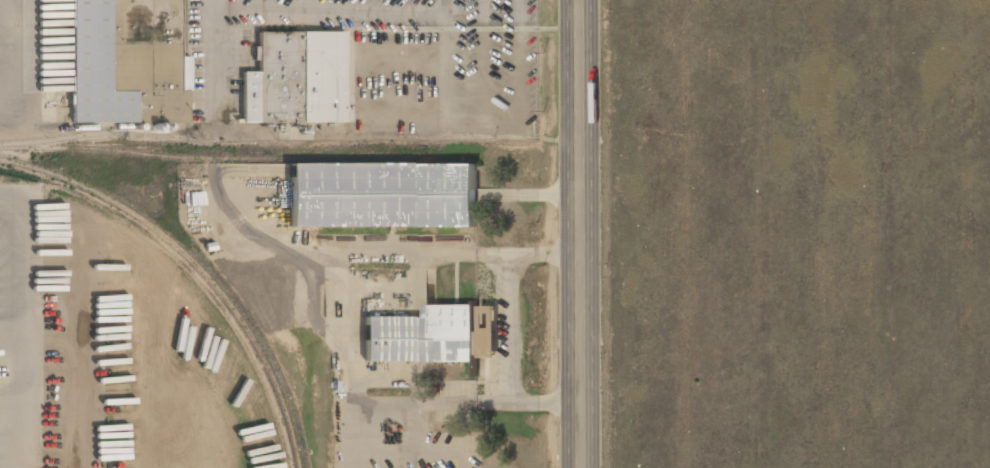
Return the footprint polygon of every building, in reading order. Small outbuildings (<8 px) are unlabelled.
[(136,122),(136,121),(159,120),(159,110),(144,110),(144,97),(143,97),(143,91),(190,91),(189,57),(178,57),(178,0),(71,0),(72,123),(136,122)] [(242,123),(352,123),(352,118),(344,118),(344,32),(258,32),(258,72),(242,72),(242,123)] [(290,227),(477,226),(476,162),(289,164),(290,227)] [(364,361),(476,361),(476,356),(497,356),(497,305),(478,305),(478,304),(425,304),(425,317),(364,317),(364,361)]
